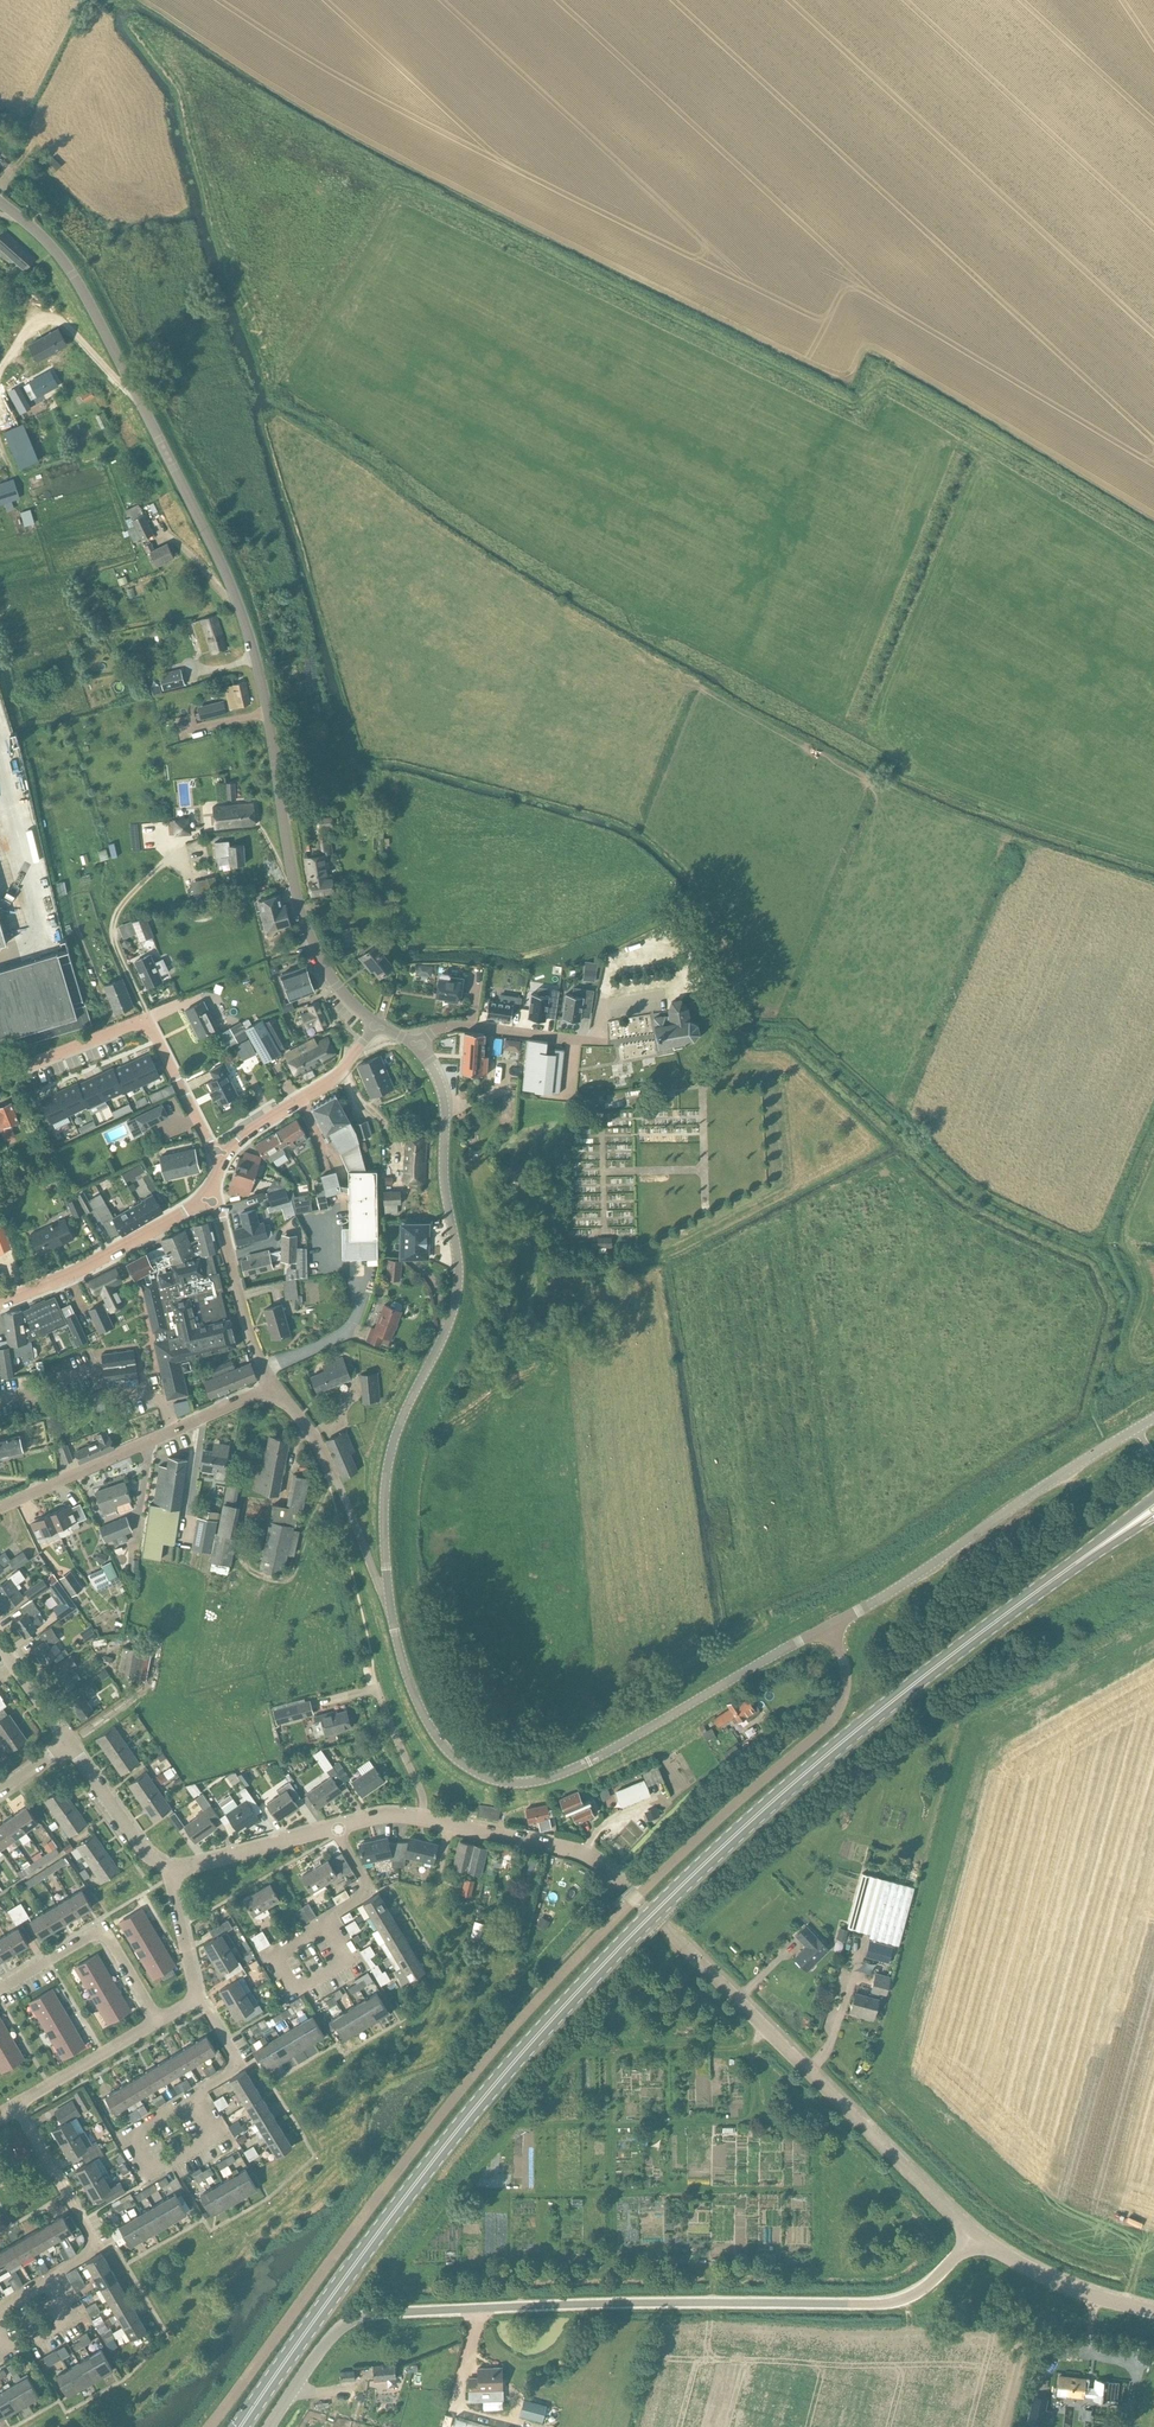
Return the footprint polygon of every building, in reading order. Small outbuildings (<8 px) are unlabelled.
[(53,157),(49,161),(58,171),(62,166),(53,157)] [(0,235),(0,253),(9,261),(11,258),(24,270),(35,259),(4,231),(3,231),(2,230),(2,231),(2,232),(0,235)] [(60,330),(31,346),(36,354),(39,360),(67,344),(60,330)] [(50,371),(24,386),(32,400),(57,385),(50,371)] [(8,393),(20,414),(31,408),(19,386),(8,393)] [(91,390),(81,395),(74,399),(78,406),(95,397),(91,390)] [(102,413),(95,416),(101,429),(108,426),(102,413)] [(6,421),(9,429),(5,431),(20,468),(39,460),(20,415),(6,421)] [(14,479),(0,484),(0,504),(20,498),(14,479)] [(133,521),(135,526),(128,529),(134,543),(141,539),(142,540),(154,534),(140,505),(126,511),(128,516),(130,515),(133,521)] [(21,512),(25,526),(39,522),(35,508),(21,512)] [(151,543),(145,545),(149,553),(151,552),(157,565),(174,557),(168,543),(154,550),(151,543)] [(126,576),(117,579),(120,586),(128,583),(126,576)] [(146,585),(140,586),(142,595),(148,593),(146,585)] [(216,616),(205,619),(203,620),(213,653),(227,649),(216,616)] [(191,622),(181,626),(183,634),(194,630),(191,622)] [(181,671),(162,676),(165,689),(184,684),(181,671)] [(245,682),(225,687),(230,708),(250,704),(245,682)] [(224,701),(198,707),(200,719),(226,713),(224,701)] [(314,705),(312,706),(314,711),(316,711),(316,712),(321,711),(319,702),(314,704),(314,705)] [(235,787),(226,787),(227,799),(236,799),(235,787)] [(254,803),(242,804),(213,808),(215,829),(256,824),(254,803)] [(319,827),(333,825),(335,825),(334,815),(331,815),(331,817),(318,819),(319,827)] [(168,819),(170,834),(191,832),(189,816),(168,819)] [(383,853),(383,826),(375,826),(375,833),(380,833),(380,854),(383,853)] [(311,894),(323,892),(335,891),(333,880),(329,880),(327,867),(330,867),(328,855),(334,854),(331,840),(331,834),(320,836),(323,851),(325,850),(326,854),(305,858),(311,894)] [(216,857),(218,857),(230,856),(231,865),(245,863),(244,845),(229,846),(229,841),(215,842),(216,857)] [(109,859),(106,849),(98,851),(101,861),(109,859)] [(86,854),(80,856),(83,865),(89,863),(86,854)] [(201,880),(204,897),(219,893),(215,877),(201,880)] [(65,881),(57,883),(59,895),(67,894),(65,881)] [(394,893),(378,897),(380,906),(396,902),(394,893)] [(268,898),(259,900),(262,912),(282,907),(282,905),(279,895),(268,898)] [(212,903),(192,908),(194,920),(214,916),(212,903)] [(282,907),(262,912),(266,930),(279,926),(291,923),(286,904),(282,905),(282,907)] [(154,937),(146,917),(133,922),(140,942),(154,937)] [(70,924),(65,925),(68,936),(74,935),(73,929),(72,930),(70,924)] [(92,1024),(86,1003),(85,1004),(85,1005),(75,1008),(73,1003),(82,1001),(83,1002),(83,1001),(68,950),(69,950),(66,938),(61,940),(61,942),(62,942),(61,940),(65,939),(68,949),(58,952),(58,950),(57,950),(58,952),(0,969),(0,1051),(92,1024)] [(125,940),(122,947),(129,949),(131,942),(125,940)] [(375,945),(370,950),(360,957),(366,964),(368,962),(373,969),(372,970),(374,969),(380,977),(389,970),(392,967),(375,945)] [(135,962),(142,977),(147,987),(162,981),(150,955),(135,962)] [(585,961),(583,980),(595,982),(598,963),(585,961)] [(277,964),(270,967),(273,975),(280,972),(277,964)] [(417,964),(416,975),(432,977),(433,966),(417,964)] [(306,967),(295,971),(282,975),(291,1000),(315,991),(306,967)] [(439,979),(437,989),(436,997),(445,999),(445,1000),(446,1001),(457,1003),(460,982),(450,980),(450,976),(450,974),(442,972),(439,975),(439,979)] [(519,973),(517,984),(526,985),(527,974),(519,973)] [(104,986),(111,1002),(115,1013),(133,1005),(123,979),(104,986)] [(546,1021),(548,1007),(557,1008),(559,990),(539,988),(538,995),(532,994),(528,1018),(546,1021)] [(572,1022),(572,1020),(580,1021),(582,1007),(591,1008),(594,991),(574,988),(573,995),(566,994),(563,1019),(564,1019),(564,1021),(572,1022)] [(489,1000),(486,1017),(511,1020),(513,1007),(520,1008),(521,998),(500,995),(499,1002),(489,1000)] [(687,1007),(681,1000),(672,1002),(669,1010),(670,1015),(654,1018),(656,1026),(655,1026),(658,1047),(659,1046),(673,1043),(674,1049),(682,1048),(681,1044),(687,1043),(686,1041),(693,1040),(694,1041),(696,1040),(695,1039),(699,1033),(701,1033),(701,1032),(699,1031),(698,1024),(699,1023),(698,1022),(697,1023),(690,1020),(691,1018),(689,1018),(687,1007)] [(203,1001),(196,1005),(185,1010),(199,1037),(217,1028),(203,1001)] [(285,1001),(281,1003),(283,1007),(284,1012),(295,1009),(292,1002),(286,1004),(285,1001)] [(310,1010),(305,1012),(301,1014),(307,1028),(316,1024),(318,1029),(328,1025),(318,1002),(308,1006),(310,1010)] [(275,1018),(264,1023),(271,1036),(282,1030),(275,1018)] [(262,1020),(246,1029),(251,1038),(264,1062),(281,1053),(271,1036),(264,1023),(262,1020)] [(251,1038),(246,1029),(242,1022),(231,1028),(239,1044),(249,1038),(249,1039),(251,1038)] [(484,1047),(485,1033),(465,1032),(464,1046),(484,1047)] [(239,1044),(236,1045),(244,1061),(256,1054),(249,1039),(249,1038),(239,1044)] [(313,1039),(285,1054),(297,1076),(335,1055),(326,1038),(315,1043),(313,1039)] [(505,1039),(504,1050),(520,1052),(521,1040),(505,1039)] [(547,1042),(528,1040),(522,1089),(560,1093),(564,1050),(555,1049),(555,1054),(546,1053),(547,1042)] [(463,1060),(487,1061),(488,1056),(483,1055),(484,1047),(464,1046),(463,1060)] [(149,1053),(131,1062),(142,1085),(161,1076),(149,1053)] [(393,1086),(380,1056),(358,1065),(371,1096),(393,1086)] [(462,1074),(486,1075),(487,1061),(463,1060),(462,1074)] [(113,1067),(111,1068),(123,1092),(124,1094),(142,1085),(131,1062),(114,1069),(113,1067)] [(227,1073),(229,1072),(224,1063),(211,1070),(215,1079),(208,1082),(219,1104),(238,1095),(227,1073)] [(111,1068),(94,1077),(105,1100),(123,1092),(111,1068)] [(77,1082),(75,1083),(87,1107),(88,1109),(105,1100),(94,1077),(78,1084),(77,1082)] [(75,1083),(58,1091),(69,1115),(87,1107),(75,1083)] [(148,1094),(152,1103),(175,1092),(171,1083),(148,1094)] [(58,1091),(40,1100),(47,1113),(41,1116),(46,1125),(51,1122),(52,1124),(69,1115),(58,1091)] [(516,1093),(513,1092),(509,1092),(509,1094),(506,1118),(504,1118),(503,1125),(507,1125),(513,1126),(513,1121),(516,1093)] [(357,1133),(341,1105),(336,1094),(324,1101),(353,1153),(362,1151),(359,1140),(357,1133)] [(146,1096),(136,1100),(139,1107),(149,1102),(146,1096)] [(2,1132),(5,1141),(16,1137),(11,1124),(19,1121),(11,1101),(0,1106),(0,1129),(2,1132)] [(324,1101),(312,1107),(326,1132),(322,1134),(327,1143),(333,1140),(340,1152),(348,1171),(350,1222),(336,1222),(337,1257),(380,1256),(377,1170),(366,1170),(362,1151),(353,1153),(324,1101)] [(150,1111),(136,1117),(137,1118),(142,1129),(155,1123),(150,1111)] [(276,1131),(284,1145),(288,1142),(292,1148),(307,1139),(303,1133),(305,1132),(297,1118),(276,1131)] [(360,1138),(370,1135),(366,1122),(356,1125),(360,1138)] [(284,1145),(276,1131),(256,1144),(264,1157),(277,1149),(280,1155),(285,1153),(281,1147),(284,1145)] [(407,1136),(406,1148),(403,1183),(425,1183),(426,1160),(427,1138),(407,1136)] [(359,1140),(362,1151),(374,1149),(372,1141),(362,1143),(361,1140),(359,1140)] [(107,1157),(116,1152),(114,1149),(112,1150),(110,1146),(103,1150),(107,1157)] [(160,1156),(165,1179),(200,1171),(195,1148),(160,1156)] [(235,1170),(256,1177),(260,1164),(258,1163),(260,1156),(245,1152),(243,1158),(239,1157),(235,1170)] [(128,1168),(122,1171),(125,1177),(130,1174),(128,1168)] [(158,1188),(150,1174),(147,1170),(141,1173),(144,1178),(152,1192),(158,1188)] [(232,1183),(230,1190),(230,1191),(230,1192),(231,1193),(232,1194),(248,1195),(250,1189),(251,1190),(256,1177),(235,1170),(231,1183),(232,1183)] [(326,1195),(341,1191),(336,1171),(321,1175),(326,1195)] [(386,1177),(385,1184),(393,1185),(393,1177),(386,1177)] [(272,1182),(266,1193),(287,1187),(286,1186),(272,1182)] [(25,1193),(20,1183),(13,1187),(18,1197),(25,1193)] [(266,1193),(255,1196),(256,1200),(269,1195),(273,1212),(272,1212),(274,1220),(293,1215),(291,1207),(292,1206),(287,1187),(266,1193)] [(94,1209),(84,1192),(78,1195),(88,1212),(94,1209)] [(400,1192),(383,1193),(385,1213),(398,1213),(397,1204),(401,1203),(400,1192)] [(163,1212),(157,1202),(153,1194),(142,1201),(140,1203),(142,1206),(144,1204),(147,1209),(141,1213),(146,1222),(163,1212)] [(316,1208),(325,1206),(322,1194),(313,1196),(316,1208)] [(74,1217),(83,1213),(77,1198),(68,1202),(74,1217)] [(309,1208),(307,1198),(295,1200),(297,1211),(309,1208)] [(142,1206),(140,1203),(117,1215),(116,1213),(113,1214),(106,1202),(95,1207),(111,1236),(120,1231),(123,1235),(146,1222),(141,1213),(147,1209),(144,1204),(142,1206)] [(74,1239),(69,1228),(65,1219),(30,1234),(39,1254),(74,1239)] [(217,1251),(211,1226),(210,1221),(194,1225),(194,1226),(184,1230),(162,1239),(164,1245),(156,1249),(158,1256),(150,1259),(146,1252),(127,1262),(135,1278),(141,1275),(143,1282),(142,1282),(153,1332),(155,1332),(157,1341),(154,1342),(168,1398),(188,1394),(183,1372),(192,1370),(189,1361),(181,1363),(180,1359),(237,1346),(230,1318),(228,1319),(221,1290),(223,1289),(219,1272),(217,1273),(212,1252),(217,1251)] [(263,1223),(247,1227),(235,1230),(239,1244),(266,1237),(263,1223)] [(391,1251),(405,1251),(406,1256),(417,1256),(416,1224),(391,1225),(391,1251)] [(0,1232),(0,1247),(1,1250),(11,1246),(5,1230),(0,1232)] [(273,1268),(271,1262),(282,1259),(282,1261),(297,1261),(297,1235),(282,1234),(282,1249),(269,1253),(268,1250),(250,1255),(251,1259),(242,1261),(245,1275),(273,1268)] [(612,1237),(598,1237),(598,1248),(612,1248),(612,1237)] [(399,1279),(401,1261),(389,1260),(388,1278),(399,1279)] [(122,1281),(121,1279),(116,1268),(89,1281),(95,1294),(103,1290),(106,1296),(104,1297),(107,1301),(90,1310),(101,1332),(112,1326),(104,1310),(109,1307),(111,1311),(123,1305),(116,1291),(114,1292),(111,1286),(122,1281)] [(256,1273),(248,1275),(250,1282),(258,1281),(256,1273)] [(292,1279),(283,1280),(286,1299),(298,1298),(296,1279),(292,1279)] [(318,1296),(327,1295),(326,1281),(302,1282),(303,1303),(318,1302),(318,1296)] [(28,1333),(31,1339),(67,1323),(55,1297),(22,1312),(26,1334),(28,1333)] [(392,1302),(390,1307),(384,1304),(375,1329),(371,1327),(367,1339),(380,1345),(384,1336),(391,1338),(401,1311),(402,1306),(401,1303),(395,1301),(392,1302)] [(497,1301),(494,1314),(495,1314),(502,1316),(505,1304),(497,1301)] [(282,1305),(276,1306),(265,1309),(273,1338),(290,1333),(282,1305)] [(22,1312),(22,1311),(5,1314),(10,1347),(0,1348),(0,1364),(2,1376),(15,1374),(12,1357),(22,1355),(23,1360),(34,1358),(34,1357),(36,1357),(38,1354),(37,1348),(34,1346),(32,1347),(31,1340),(26,1341),(31,1339),(28,1333),(26,1334),(22,1312)] [(88,1341),(76,1313),(66,1317),(73,1335),(70,1337),(74,1347),(88,1341)] [(95,1326),(85,1330),(93,1351),(104,1347),(95,1326)] [(101,1355),(105,1381),(137,1377),(134,1351),(101,1355)] [(342,1357),(323,1365),(325,1371),(312,1376),(318,1392),(351,1378),(342,1357)] [(232,1360),(210,1368),(213,1376),(234,1367),(232,1360)] [(45,1376),(44,1366),(43,1361),(36,1362),(38,1376),(45,1376)] [(257,1379),(251,1363),(229,1371),(235,1387),(257,1379)] [(153,1376),(152,1364),(142,1365),(144,1377),(153,1376)] [(235,1387),(229,1371),(205,1381),(211,1396),(235,1387)] [(378,1373),(361,1375),(363,1401),(380,1399),(378,1373)] [(62,1416),(60,1419),(63,1423),(68,1422),(69,1418),(66,1414),(62,1416)] [(114,1449),(110,1438),(110,1437),(109,1437),(106,1431),(97,1435),(100,1442),(76,1452),(81,1463),(114,1449)] [(358,1470),(351,1452),(355,1451),(347,1432),(326,1441),(342,1477),(358,1470)] [(23,1451),(22,1445),(24,1445),(22,1436),(19,1436),(19,1435),(0,1440),(0,1457),(23,1451)] [(289,1440),(270,1436),(268,1448),(263,1447),(255,1490),(279,1494),(289,1440)] [(204,1450),(202,1466),(201,1471),(215,1473),(214,1479),(224,1480),(226,1470),(224,1469),(227,1456),(229,1445),(220,1443),(219,1450),(214,1449),(213,1451),(204,1450)] [(73,1460),(67,1445),(60,1448),(66,1463),(73,1460)] [(310,1454),(300,1454),(300,1470),(309,1470),(310,1454)] [(142,1557),(161,1560),(164,1543),(174,1545),(187,1460),(169,1457),(167,1467),(160,1466),(154,1504),(150,1504),(142,1557)] [(212,1553),(211,1561),(231,1565),(236,1536),(234,1536),(240,1507),(236,1506),(242,1474),(230,1472),(217,1533),(216,1532),(212,1553)] [(300,1532),(294,1530),(296,1522),(295,1521),(298,1506),(303,1507),(309,1478),(293,1474),(287,1506),(272,1505),(271,1519),(260,1568),(284,1573),(288,1555),(294,1557),(300,1532)] [(130,1500),(124,1482),(96,1491),(104,1513),(116,1508),(115,1505),(130,1500)] [(80,1526),(78,1522),(73,1511),(66,1514),(63,1508),(51,1514),(58,1529),(61,1537),(73,1532),(72,1529),(80,1526)] [(215,1532),(219,1513),(204,1510),(203,1518),(200,1517),(197,1517),(191,1549),(212,1553),(216,1532),(215,1532)] [(34,1529),(39,1539),(41,1544),(48,1541),(47,1539),(53,1537),(51,1532),(58,1529),(51,1514),(38,1519),(41,1525),(34,1529)] [(132,1530),(131,1528),(126,1517),(100,1528),(106,1541),(112,1538),(115,1546),(129,1541),(125,1532),(132,1530)] [(262,1546),(265,1526),(253,1524),(252,1544),(262,1546)] [(2,1551),(16,1540),(10,1532),(9,1531),(0,1537),(0,1552),(2,1551)] [(314,1541),(311,1544),(319,1553),(322,1550),(314,1541)] [(5,1551),(0,1554),(0,1563),(3,1569),(11,1565),(13,1569),(28,1561),(23,1551),(9,1558),(5,1551)] [(95,1560),(104,1563),(108,1555),(99,1551),(95,1560)] [(102,1566),(109,1581),(118,1577),(111,1562),(102,1566)] [(18,1570),(8,1577),(10,1579),(0,1586),(0,1598),(7,1608),(23,1597),(18,1590),(22,1587),(19,1583),(25,1579),(19,1570),(18,1570)] [(60,1579),(72,1597),(83,1589),(71,1571),(60,1579)] [(49,1576),(49,1581),(51,1585),(53,1584),(58,1580),(53,1573),(49,1576)] [(31,1599),(49,1587),(47,1584),(43,1579),(26,1591),(31,1599)] [(58,1581),(50,1586),(53,1592),(51,1594),(58,1605),(54,1608),(61,1619),(62,1618),(77,1607),(70,1598),(58,1580),(58,1581)] [(25,1614),(15,1621),(25,1636),(31,1632),(40,1626),(44,1624),(37,1614),(39,1612),(32,1601),(31,1602),(22,1609),(25,1614)] [(90,1626),(80,1633),(86,1642),(99,1639),(90,1626)] [(44,1663),(54,1656),(61,1651),(56,1643),(50,1647),(49,1645),(58,1639),(58,1638),(60,1636),(56,1631),(54,1632),(51,1628),(41,1636),(44,1641),(34,1649),(44,1663)] [(94,1646),(109,1644),(107,1638),(93,1641),(94,1646)] [(118,1675),(139,1679),(146,1680),(152,1654),(144,1652),(144,1650),(123,1647),(121,1658),(115,1657),(112,1673),(118,1674),(118,1675)] [(63,1691),(75,1682),(81,1678),(74,1669),(77,1666),(70,1656),(60,1663),(63,1669),(53,1676),(63,1691)] [(105,1669),(98,1674),(103,1680),(110,1675),(105,1669)] [(96,1693),(89,1683),(78,1691),(81,1696),(72,1703),(82,1718),(93,1710),(87,1700),(96,1693)] [(748,1698),(747,1699),(738,1705),(735,1699),(727,1704),(730,1710),(723,1714),(714,1719),(719,1726),(735,1716),(739,1722),(745,1718),(746,1720),(749,1720),(757,1715),(759,1708),(754,1702),(748,1698)] [(306,1702),(273,1710),(277,1723),(310,1714),(306,1702)] [(16,1724),(9,1715),(3,1707),(0,1710),(0,1735),(16,1724)] [(316,1722),(312,1723),(316,1736),(325,1734),(326,1733),(326,1735),(335,1732),(334,1731),(350,1726),(346,1711),(337,1713),(328,1716),(328,1713),(316,1716),(315,1717),(316,1722)] [(148,1729),(136,1714),(128,1720),(139,1736),(148,1729)] [(16,1724),(0,1735),(0,1737),(9,1750),(26,1739),(16,1724)] [(109,1757),(127,1744),(114,1726),(96,1738),(109,1757)] [(711,1738),(716,1736),(712,1728),(707,1730),(711,1738)] [(147,1732),(142,1735),(145,1740),(150,1736),(147,1732)] [(127,1744),(109,1757),(122,1775),(140,1762),(127,1744)] [(332,1764),(338,1760),(330,1745),(323,1749),(332,1764)] [(745,1757),(736,1745),(724,1754),(733,1766),(745,1757)] [(163,1753),(157,1757),(161,1762),(167,1758),(163,1753)] [(339,1762),(333,1767),(344,1782),(350,1777),(344,1768),(343,1768),(339,1762)] [(648,1785),(663,1779),(658,1765),(642,1772),(648,1785)] [(352,1781),(363,1797),(385,1781),(379,1774),(381,1773),(379,1771),(378,1771),(374,1766),(352,1781)] [(171,1768),(164,1772),(157,1777),(162,1784),(168,1779),(176,1775),(175,1773),(177,1772),(174,1767),(171,1768)] [(331,1776),(307,1793),(314,1804),(318,1809),(342,1792),(338,1786),(344,1782),(333,1767),(327,1771),(331,1776)] [(244,1770),(238,1774),(247,1786),(253,1782),(244,1770)] [(146,1772),(138,1778),(129,1784),(141,1803),(159,1790),(146,1772)] [(289,1773),(285,1775),(289,1781),(291,1783),(294,1781),(289,1773)] [(284,1774),(279,1777),(283,1783),(288,1780),(284,1774)] [(181,1777),(174,1782),(177,1786),(183,1782),(181,1777)] [(617,1791),(623,1806),(650,1795),(644,1780),(617,1791)] [(291,1783),(289,1781),(277,1790),(280,1795),(267,1804),(278,1819),(291,1810),(292,1812),(299,1807),(295,1801),(300,1797),(291,1783)] [(200,1792),(195,1785),(189,1789),(194,1796),(200,1792)] [(57,1818),(75,1806),(62,1788),(44,1800),(57,1818)] [(159,1790),(141,1803),(154,1821),(172,1808),(159,1790)] [(222,1808),(226,1814),(238,1830),(246,1824),(247,1825),(258,1817),(255,1812),(261,1808),(250,1792),(243,1797),(246,1800),(239,1805),(234,1799),(222,1808)] [(578,1792),(560,1799),(566,1813),(572,1811),(576,1822),(594,1814),(588,1801),(583,1803),(578,1792)] [(204,1795),(199,1797),(197,1797),(202,1806),(195,1811),(198,1817),(185,1826),(196,1842),(217,1827),(213,1822),(220,1818),(211,1805),(204,1795)] [(479,1805),(477,1816),(498,1820),(500,1809),(479,1805)] [(552,1816),(550,1817),(547,1805),(526,1809),(529,1821),(542,1819),(543,1823),(553,1821),(552,1816)] [(38,1822),(27,1806),(14,1815),(26,1831),(38,1822)] [(75,1806),(57,1818),(70,1836),(88,1824),(75,1806)] [(656,1806),(644,1811),(648,1820),(660,1815),(656,1806)] [(26,1831),(14,1815),(2,1823),(14,1840),(14,1839),(18,1845),(22,1842),(18,1837),(26,1831)] [(55,1821),(49,1825),(52,1831),(59,1826),(55,1821)] [(2,1823),(0,1825),(0,1846),(1,1848),(14,1840),(2,1823)] [(89,1864),(107,1852),(94,1834),(77,1846),(89,1864)] [(399,1867),(399,1842),(388,1842),(387,1838),(360,1844),(364,1863),(392,1856),(392,1867),(399,1867)] [(405,1867),(405,1861),(405,1856),(433,1863),(438,1844),(410,1838),(409,1842),(399,1842),(399,1867),(405,1867)] [(48,1852),(43,1856),(47,1861),(60,1853),(56,1848),(57,1848),(52,1840),(44,1845),(48,1852)] [(480,1874),(487,1848),(460,1841),(454,1868),(480,1874)] [(70,1843),(64,1848),(67,1853),(74,1849),(70,1843)] [(494,1847),(490,1864),(494,1865),(497,1866),(500,1867),(503,1858),(510,1859),(512,1852),(494,1847)] [(34,1862),(31,1864),(35,1870),(47,1861),(43,1856),(40,1852),(32,1858),(34,1862)] [(107,1852),(89,1864),(102,1883),(120,1870),(107,1852)] [(339,1855),(336,1857),(339,1863),(345,1859),(342,1854),(339,1855)] [(51,1865),(55,1872),(67,1863),(63,1857),(51,1865)] [(315,1867),(324,1883),(337,1875),(328,1860),(315,1867)] [(347,1862),(340,1867),(345,1875),(352,1870),(347,1862)] [(35,1870),(31,1864),(18,1872),(22,1878),(35,1870)] [(51,1865),(38,1874),(42,1880),(55,1872),(51,1865)] [(324,1883),(315,1867),(302,1875),(311,1891),(324,1883)] [(85,1868),(80,1872),(85,1879),(90,1876),(85,1868)] [(489,1872),(486,1883),(493,1885),(495,1874),(489,1872)] [(869,1937),(872,1938),(897,1945),(913,1887),(863,1873),(848,1928),(869,1935),(869,1937)] [(42,1880),(38,1874),(26,1882),(30,1888),(42,1880)] [(462,1893),(470,1896),(474,1880),(465,1878),(462,1893)] [(257,1891),(267,1907),(280,1899),(270,1883),(257,1891)] [(70,1897),(80,1914),(93,1907),(83,1890),(70,1897)] [(350,1896),(346,1890),(333,1897),(337,1904),(350,1896)] [(266,1907),(267,1907),(257,1891),(244,1898),(255,1916),(257,1918),(260,1918),(270,1912),(266,1907)] [(371,1916),(387,1907),(379,1894),(363,1903),(371,1916)] [(57,1905),(67,1922),(80,1914),(70,1897),(57,1905)] [(332,1898),(326,1901),(327,1903),(329,1906),(330,1907),(335,1904),(335,1903),(332,1898)] [(21,1903),(15,1907),(23,1921),(29,1917),(21,1903)] [(302,1907),(310,1920),(317,1916),(309,1903),(302,1907)] [(44,1913),(54,1930),(67,1922),(57,1905),(44,1913)] [(16,1925),(23,1921),(15,1907),(8,1911),(16,1925)] [(310,1920),(302,1907),(296,1911),(304,1924),(310,1920)] [(379,1929),(394,1919),(387,1907),(371,1916),(379,1929)] [(128,1936),(150,1923),(142,1909),(120,1922),(128,1936)] [(31,1920),(35,1927),(41,1937),(54,1930),(44,1913),(31,1920)] [(541,1917),(537,1925),(546,1930),(551,1922),(541,1917)] [(386,1941),(402,1932),(394,1919),(379,1929),(386,1941)] [(212,1959),(235,1945),(227,1932),(233,1928),(228,1920),(210,1931),(214,1939),(204,1945),(212,1959)] [(348,1930),(357,1924),(355,1920),(345,1926),(348,1930)] [(487,1946),(486,1939),(482,1939),(484,1931),(487,1932),(489,1924),(477,1921),(474,1938),(476,1938),(476,1946),(487,1946)] [(150,1923),(128,1936),(136,1950),(159,1937),(150,1923)] [(357,1924),(348,1930),(351,1935),(360,1929),(357,1924)] [(490,1927),(489,1927),(490,1939),(490,1940),(493,1940),(501,1940),(502,1940),(501,1926),(492,1927),(490,1927)] [(796,1936),(807,1947),(795,1959),(807,1970),(829,1949),(806,1926),(796,1936)] [(6,1935),(16,1952),(29,1944),(19,1927),(6,1935)] [(848,1930),(839,1927),(836,1940),(846,1942),(848,1930)] [(531,1929),(528,1934),(535,1937),(537,1932),(531,1929)] [(263,1930),(256,1934),(251,1937),(258,1950),(264,1947),(270,1944),(263,1930)] [(394,1954),(410,1945),(402,1932),(386,1941),(394,1954)] [(3,1960),(16,1952),(6,1935),(0,1938),(0,1955),(3,1960)] [(145,1964),(167,1951),(159,1937),(136,1950),(145,1964)] [(361,1946),(367,1942),(364,1938),(358,1941),(361,1946)] [(866,1956),(875,1958),(889,1962),(893,1946),(870,1940),(866,1956)] [(235,1945),(212,1959),(221,1973),(223,1971),(226,1978),(243,1968),(239,1961),(238,1962),(234,1955),(239,1952),(235,1945)] [(370,1945),(360,1951),(363,1955),(373,1950),(370,1945)] [(402,1967),(417,1957),(410,1945),(394,1954),(402,1967)] [(373,1950),(363,1955),(366,1960),(376,1954),(373,1950)] [(167,1951),(145,1964),(153,1978),(160,1974),(164,1980),(170,1976),(167,1970),(175,1965),(167,1951)] [(84,1981),(106,1968),(98,1954),(75,1967),(84,1981)] [(403,1984),(409,1979),(425,1970),(417,1957),(402,1967),(395,1971),(403,1984)] [(106,1968),(84,1981),(92,1995),(114,1982),(106,1968)] [(243,1968),(226,1978),(230,1984),(220,1990),(228,2004),(251,1990),(243,1977),(247,1974),(243,1968)] [(376,1976),(378,1981),(388,1975),(385,1970),(376,1976)] [(873,2019),(876,2008),(880,1990),(887,1992),(891,1978),(876,1974),(871,1990),(872,1990),(870,1997),(855,1993),(850,2011),(865,2015),(865,2017),(873,2019)] [(391,1980),(388,1975),(378,1981),(381,1985),(391,1980)] [(425,1977),(420,1979),(426,1987),(430,1984),(425,1977)] [(356,1983),(359,1989),(367,1984),(364,1978),(356,1983)] [(114,1982),(92,1995),(100,2009),(122,1996),(114,1982)] [(359,1989),(356,1983),(348,1988),(352,1994),(359,1989)] [(38,2016),(60,2003),(52,1989),(30,2002),(38,2016)] [(336,2000),(336,1999),(344,1995),(340,1989),(332,1993),(334,1996),(336,2000)] [(251,1990),(228,2004),(237,2018),(243,2014),(246,2021),(263,2011),(251,1990)] [(366,2000),(377,2019),(390,2011),(378,1992),(366,2000)] [(122,1996),(100,2009),(108,2023),(131,2010),(122,1996)] [(334,1996),(326,2001),(330,2007),(338,2002),(336,1999),(336,2000),(334,1996)] [(290,2003),(291,2006),(296,2013),(307,2007),(304,2003),(301,1997),(290,2003)] [(355,2006),(366,2025),(377,2019),(366,2000),(355,2006)] [(60,2003),(38,2016),(46,2030),(69,2017),(60,2003)] [(288,2008),(281,2013),(285,2019),(296,2013),(291,2006),(288,2008)] [(355,2032),(366,2025),(355,2006),(344,2013),(355,2032)] [(268,2017),(274,2026),(285,2019),(281,2013),(273,2017),(271,2014),(268,2017)] [(344,2039),(355,2032),(344,2013),(333,2020),(344,2039)] [(301,2023),(313,2042),(324,2035),(313,2016),(307,2019),(301,2023)] [(69,2017),(46,2030),(55,2044),(77,2031),(69,2017)] [(268,2017),(257,2023),(263,2032),(274,2026),(268,2017)] [(263,2032),(257,2023),(249,2028),(255,2037),(263,2032)] [(313,2042),(301,2023),(290,2029),(302,2048),(313,2042)] [(285,2032),(279,2036),(291,2055),(302,2048),(290,2029),(289,2026),(283,2029),(285,2032)] [(246,2029),(242,2032),(248,2042),(252,2040),(246,2029)] [(0,2035),(0,2054),(16,2045),(8,2030),(0,2035)] [(77,2031),(55,2044),(63,2058),(85,2045),(77,2031)] [(194,2043),(204,2059),(216,2051),(207,2036),(194,2043)] [(279,2036),(269,2042),(280,2061),(291,2055),(279,2036)] [(261,2042),(263,2045),(257,2049),(269,2068),(280,2061),(269,2042),(266,2038),(261,2042)] [(181,2051),(191,2067),(204,2059),(194,2043),(181,2051)] [(0,2054),(0,2068),(2,2072),(24,2059),(16,2045),(0,2054)] [(191,2067),(181,2051),(169,2059),(178,2074),(191,2067)] [(178,2074),(169,2059),(156,2066),(165,2082),(178,2074)] [(212,2074),(217,2071),(212,2063),(208,2066),(212,2074)] [(165,2082),(156,2066),(143,2074),(153,2089),(165,2082)] [(212,2074),(208,2066),(203,2069),(207,2076),(212,2074)] [(238,2092),(253,2083),(246,2070),(230,2080),(238,2092)] [(153,2089),(143,2074),(131,2081),(140,2097),(153,2089)] [(187,2089),(191,2086),(187,2079),(182,2082),(187,2089)] [(131,2081),(118,2089),(127,2105),(140,2097),(131,2081)] [(182,2082),(178,2084),(174,2087),(178,2094),(187,2089),(182,2082)] [(253,2083),(238,2092),(245,2105),(261,2095),(253,2083)] [(82,2089),(73,2094),(84,2111),(92,2106),(82,2089)] [(127,2105),(118,2089),(105,2097),(115,2112),(127,2105)] [(162,2104),(166,2101),(162,2094),(157,2097),(162,2104)] [(216,2106),(226,2100),(223,2095),(214,2101),(216,2106)] [(261,2095),(245,2105),(253,2118),(269,2108),(261,2095)] [(162,2104),(157,2097),(153,2099),(157,2107),(162,2104)] [(226,2100),(216,2106),(219,2110),(229,2105),(226,2100)] [(53,2130),(61,2144),(84,2130),(76,2116),(80,2114),(76,2108),(60,2117),(63,2124),(53,2130)] [(261,2130),(277,2121),(269,2108),(253,2118),(261,2130)] [(136,2119),(141,2116),(137,2109),(132,2112),(136,2119)] [(136,2119),(132,2112),(127,2115),(132,2122),(136,2119)] [(232,2131),(241,2125),(239,2121),(229,2126),(232,2131)] [(269,2143),(284,2133),(277,2121),(261,2130),(257,2133),(260,2138),(264,2136),(269,2143)] [(241,2125),(232,2131),(234,2136),(244,2130),(241,2125)] [(92,2144),(84,2130),(61,2144),(69,2158),(80,2152),(83,2158),(100,2148),(96,2141),(92,2144)] [(249,2137),(245,2131),(236,2137),(240,2143),(249,2137)] [(292,2146),(284,2133),(269,2143),(277,2155),(292,2146)] [(254,2146),(244,2152),(247,2156),(256,2150),(254,2146)] [(103,2154),(100,2148),(83,2158),(87,2164),(77,2170),(85,2184),(107,2171),(99,2157),(103,2154)] [(247,2156),(250,2161),(259,2155),(256,2150),(247,2156)] [(225,2159),(228,2165),(236,2160),(241,2157),(238,2151),(225,2159)] [(228,2165),(225,2159),(217,2163),(220,2169),(228,2165)] [(202,2172),(206,2178),(214,2173),(210,2167),(202,2172)] [(235,2175),(246,2195),(257,2188),(246,2169),(235,2175)] [(111,2178),(107,2171),(85,2184),(93,2198),(103,2192),(109,2202),(126,2192),(120,2182),(110,2188),(106,2181),(111,2178)] [(206,2178),(202,2172),(195,2176),(198,2182),(206,2178)] [(223,2182),(234,2201),(246,2195),(235,2175),(223,2182)] [(166,2177),(158,2181),(161,2188),(170,2183),(166,2177)] [(212,2188),(223,2208),(234,2201),(223,2182),(212,2188)] [(143,2190),(147,2196),(155,2191),(151,2185),(143,2190)] [(223,2208),(212,2188),(201,2195),(212,2214),(223,2208)] [(143,2190),(135,2195),(139,2201),(147,2196),(143,2190)] [(164,2200),(175,2219),(187,2213),(176,2194),(164,2200)] [(121,2203),(125,2209),(132,2204),(129,2198),(121,2203)] [(164,2226),(175,2219),(164,2200),(153,2207),(164,2226)] [(125,2209),(121,2203),(113,2207),(117,2213),(125,2209)] [(164,2226),(153,2207),(142,2213),(153,2232),(164,2226)] [(208,2210),(203,2213),(206,2218),(211,2215),(208,2210)] [(131,2220),(131,2219),(127,2213),(122,2216),(126,2222),(119,2226),(131,2245),(142,2239),(131,2220)] [(153,2232),(142,2213),(131,2219),(131,2220),(142,2239),(153,2232)] [(68,2214),(64,2216),(71,2229),(76,2227),(68,2214)] [(70,2257),(75,2255),(64,2236),(72,2231),(71,2229),(64,2216),(63,2215),(50,2223),(59,2239),(66,2250),(70,2257)] [(56,2248),(53,2243),(59,2239),(50,2223),(37,2230),(46,2246),(49,2251),(56,2248)] [(46,2246),(37,2230),(25,2238),(34,2254),(46,2246)] [(34,2254),(25,2238),(12,2245),(21,2261),(34,2254)] [(12,2245),(0,2252),(0,2254),(8,2268),(21,2261),(12,2245)] [(70,2257),(66,2250),(61,2253),(65,2260),(70,2257)] [(102,2253),(86,2262),(94,2275),(109,2266),(102,2253)] [(0,2254),(0,2273),(8,2268),(0,2254)] [(44,2272),(49,2269),(45,2262),(40,2265),(44,2272)] [(35,2268),(40,2275),(44,2272),(40,2265),(35,2268)] [(101,2288),(117,2279),(109,2266),(94,2275),(101,2288)] [(74,2287),(84,2281),(81,2276),(71,2282),(74,2287)] [(15,2280),(19,2287),(23,2284),(19,2277),(15,2280)] [(117,2279),(101,2288),(109,2301),(124,2291),(117,2279)] [(19,2287),(15,2280),(10,2282),(14,2290),(19,2287)] [(84,2281),(74,2287),(76,2292),(86,2286),(84,2281)] [(124,2291),(109,2301),(116,2313),(132,2304),(124,2291)] [(96,2302),(86,2308),(89,2313),(98,2307),(96,2302)] [(114,2323),(120,2320),(123,2326),(140,2317),(132,2304),(116,2313),(111,2317),(114,2323)] [(98,2307),(89,2313),(91,2317),(101,2311),(98,2307)] [(96,2325),(101,2322),(103,2320),(101,2315),(93,2320),(96,2325)] [(117,2338),(127,2332),(131,2339),(147,2329),(140,2317),(123,2326),(113,2332),(117,2338)] [(103,2338),(113,2332),(110,2328),(101,2333),(103,2338)] [(81,2340),(84,2346),(92,2341),(87,2332),(79,2337),(81,2340)] [(113,2332),(103,2338),(106,2343),(116,2337),(113,2332)] [(146,2338),(145,2341),(147,2345),(153,2341),(149,2335),(146,2338)] [(81,2340),(73,2344),(76,2350),(84,2346),(81,2340)] [(59,2353),(62,2359),(70,2354),(66,2348),(59,2353)] [(90,2356),(102,2376),(113,2369),(102,2350),(90,2356)] [(62,2359),(59,2353),(51,2357),(54,2363),(62,2359)] [(79,2363),(90,2382),(102,2376),(90,2356),(79,2363)] [(68,2369),(79,2388),(90,2382),(79,2363),(68,2369)] [(388,2381),(388,2380),(396,2379),(395,2363),(373,2365),(374,2382),(388,2381)] [(8,2367),(17,2383),(28,2402),(39,2396),(27,2374),(21,2377),(18,2372),(17,2373),(12,2364),(8,2367)] [(469,2378),(469,2390),(469,2393),(482,2393),(482,2390),(502,2389),(502,2367),(478,2368),(478,2378),(469,2378)] [(79,2388),(68,2369),(57,2376),(68,2395),(79,2388)] [(340,2372),(341,2381),(355,2380),(354,2370),(340,2372)] [(1094,2399),(1095,2400),(1107,2401),(1109,2382),(1096,2380),(1095,2389),(1083,2387),(1084,2379),(1059,2376),(1057,2393),(1082,2396),(1094,2397),(1094,2399)] [(28,2402),(17,2383),(6,2390),(17,2409),(28,2402)] [(6,2390),(0,2393),(0,2405),(6,2415),(17,2409),(6,2390)] [(1034,2396),(1028,2420),(1041,2423),(1042,2420),(1048,2421),(1051,2411),(1045,2410),(1047,2399),(1034,2396)] [(524,2399),(520,2417),(543,2423),(547,2405),(524,2399)] [(1063,2426),(1073,2426),(1075,2406),(1065,2405),(1063,2426)] [(443,2426),(448,2426),(449,2426),(452,2416),(446,2415),(443,2426)] [(455,2417),(452,2426),(492,2426),(455,2417)]
